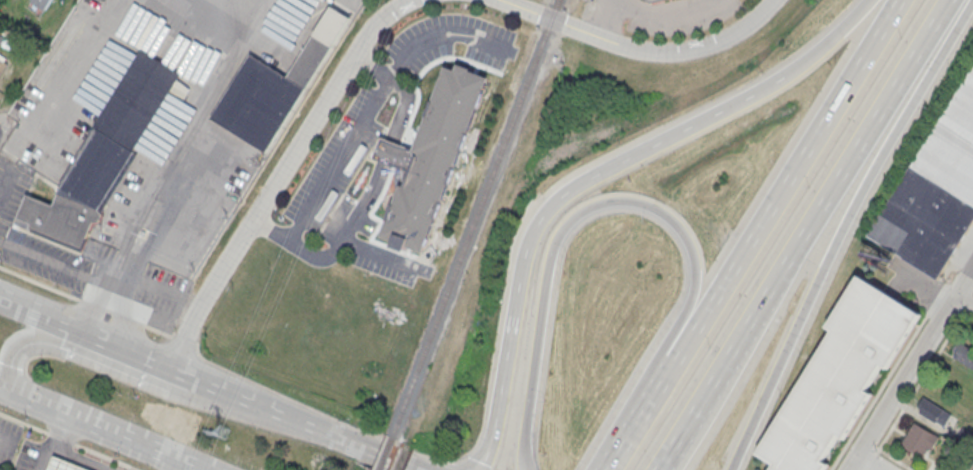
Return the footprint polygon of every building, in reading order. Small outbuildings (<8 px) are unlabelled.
[(30,3),(46,13),(53,0),(32,0),(30,3)] [(249,53),(210,117),(266,152),(308,88),(352,17),(334,5),(329,6),(286,75),(249,53)] [(27,193),(54,204),(59,191),(98,129),(93,125),(142,48),(182,73),(136,149),(140,153),(103,211),(104,214),(101,220),(94,222),(83,250),(16,223),(19,213),(27,193)] [(8,61),(0,57),(0,81),(8,61)] [(866,235),(972,62),(972,223),(938,279),(866,235)] [(382,138),(375,156),(405,169),(381,235),(422,252),(490,77),(471,70),(472,68),(458,63),(456,69),(446,65),(413,149),(382,138)] [(828,464),(824,469),(770,469),(774,464),(756,452),(832,330),(826,326),(858,275),(921,313),(887,368),(881,364),(865,390),(871,393),(844,439),(838,435),(822,460),(828,464)] [(972,369),(972,349),(962,344),(954,359),(972,369)] [(941,426),(948,415),(924,399),(917,409),(941,426)] [(914,422),(939,436),(931,449),(928,447),(922,457),(900,445),(914,422)] [(53,452),(98,469),(46,469),(53,452)]
